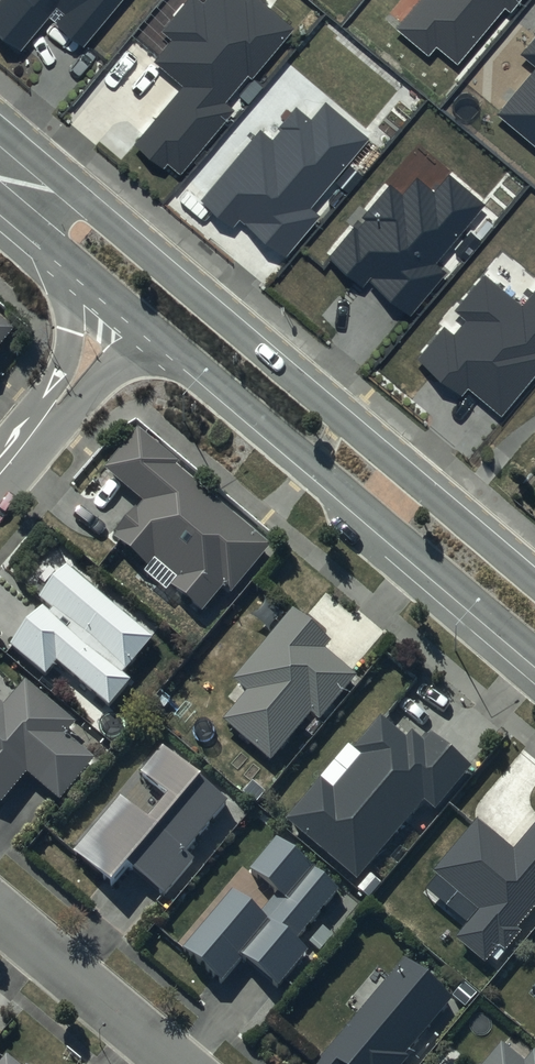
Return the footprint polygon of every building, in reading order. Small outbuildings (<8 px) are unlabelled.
[(22,48),(49,15),(85,44),(122,0),(0,0),(0,30),(22,48)] [(245,0),(207,0),(205,2),(202,0),(188,0),(162,31),(173,40),(155,61),(184,85),(135,144),(165,168),(168,164),(180,174),(234,109),(227,102),(248,77),(252,80),(294,29),(259,0),(247,0),(246,1),(245,0)] [(396,27),(428,53),(436,43),(458,61),(503,6),(512,12),(522,0),(418,0),(396,27)] [(519,54),(534,67),(534,35),(519,54)] [(498,114),(534,144),(534,68),(498,114)] [(368,139),(326,104),(312,122),(297,110),(273,140),(261,130),(202,203),(233,228),(239,220),(286,257),(320,216),(311,209),(368,139)] [(486,204),(450,174),(433,194),(417,180),(404,197),(388,184),(329,256),(365,286),(370,279),(411,313),(446,271),(437,264),(486,204)] [(520,306),(486,277),(458,310),(471,321),(455,340),(445,332),(420,361),(462,396),(468,388),(502,416),(534,377),(534,288),(520,306)] [(5,349),(3,347),(17,330),(0,316),(0,355),(5,349)] [(271,542),(136,428),(104,466),(143,499),(111,536),(200,612),(225,583),(232,589),(271,542)] [(123,675),(153,640),(64,567),(38,599),(51,610),(47,614),(41,609),(9,646),(45,675),(54,663),(108,708),(131,681),(123,675)] [(331,638),(293,606),(234,676),(247,688),(222,717),(272,759),(312,712),(319,718),(357,673),(324,646),(331,638)] [(22,681),(2,706),(0,704),(0,803),(24,774),(58,802),(93,759),(63,735),(73,723),(22,681)] [(471,763),(430,727),(422,737),(411,727),(405,735),(377,712),(288,817),(357,875),(423,797),(434,806),(471,763)] [(228,804),(160,747),(139,774),(166,796),(147,819),(119,796),(73,851),(112,883),(126,865),(164,897),(195,860),(186,853),(228,804)] [(514,850),(478,821),(437,870),(483,907),(459,936),(485,957),(498,942),(506,949),(522,929),(518,926),(534,906),(534,824),(514,850)] [(294,943),(337,892),(274,839),(247,871),(275,895),(259,915),(232,892),(182,951),(221,983),(242,958),(276,987),(306,953),(294,943)] [(403,962),(314,1063),(402,1063),(411,1054),(406,1050),(448,1002),(403,962)] [(534,1048),(525,1059),(500,1040),(481,1063),(479,1062),(477,1063),(534,1063),(534,1049),(534,1048)]
